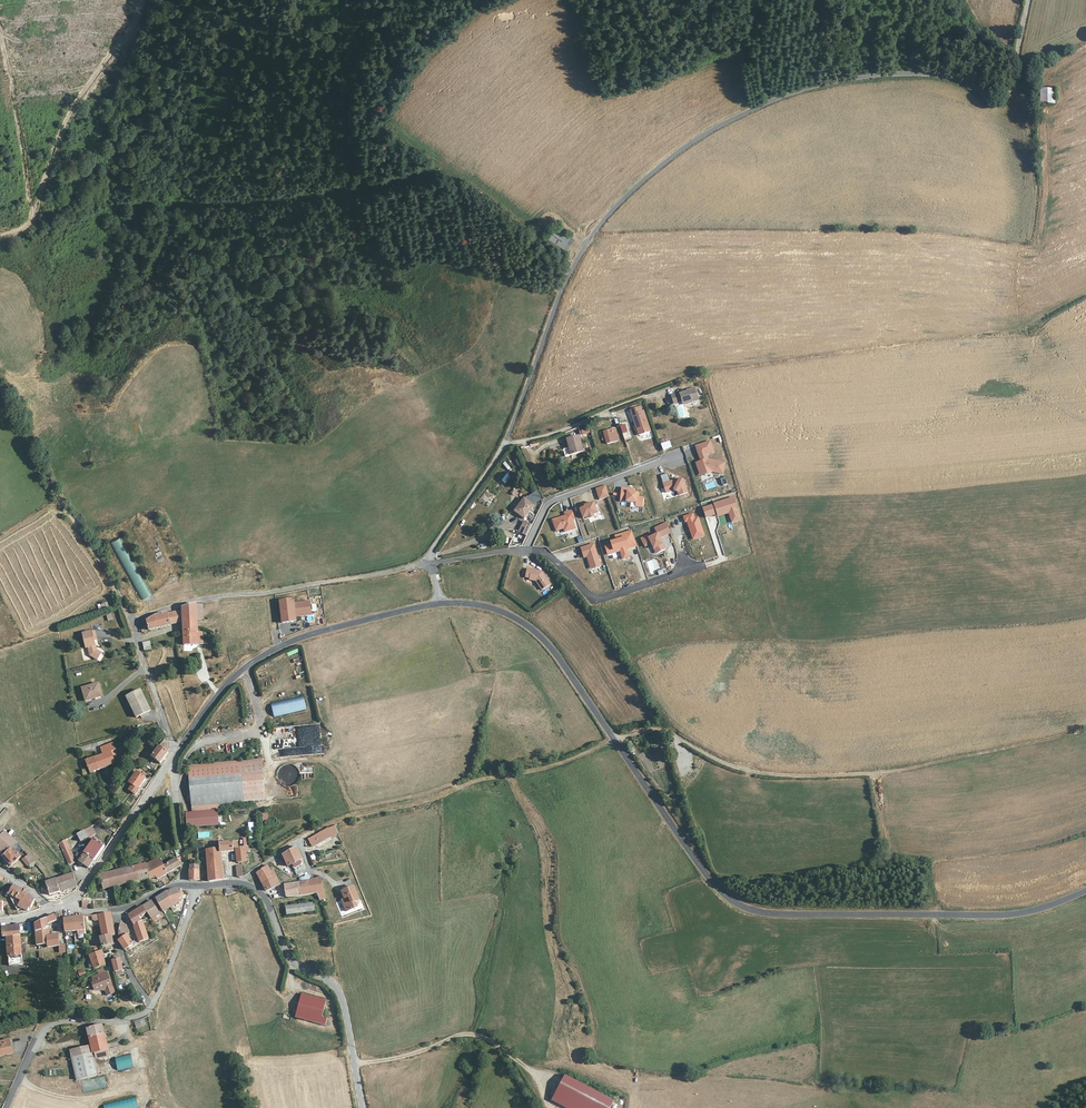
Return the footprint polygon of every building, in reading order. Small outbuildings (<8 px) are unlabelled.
[(1040,88),(1040,103),(1055,104),(1055,88),(1040,88)] [(683,404),(699,399),(695,386),(689,388),(689,390),(680,393),(679,392),(671,395),(674,403),(682,400),(683,404)] [(641,407),(632,410),(639,435),(651,432),(644,411),(643,411),(641,407)] [(604,429),(607,442),(618,440),(616,427),(604,429)] [(562,449),(564,456),(582,452),(579,435),(567,438),(569,448),(562,449)] [(663,449),(671,448),(670,441),(662,442),(663,449)] [(701,461),(697,463),(701,476),(713,471),(723,474),(725,463),(708,459),(706,454),(714,451),(710,441),(696,446),(701,461)] [(658,476),(666,473),(663,465),(655,468),(658,476)] [(668,474),(661,476),(667,493),(675,490),(678,492),(679,495),(689,492),(685,480),(680,477),(670,481),(668,474)] [(717,486),(727,485),(726,478),(716,479),(717,486)] [(599,499),(609,497),(606,485),(596,488),(599,499)] [(634,488),(622,487),(620,502),(636,503),(636,507),(643,508),(644,497),(637,496),(638,492),(634,491),(634,488)] [(529,502),(519,497),(511,511),(521,516),(529,502)] [(715,504),(703,508),(706,517),(718,513),(719,516),(729,513),(732,523),(741,520),(734,497),(715,503),(715,504)] [(585,507),(580,509),(583,518),(588,516),(589,519),(594,517),(593,515),(598,513),(594,502),(584,505),(585,507)] [(565,516),(552,520),(556,531),(564,529),(565,532),(576,529),(573,520),(577,518),(574,509),(564,512),(565,516)] [(693,513),(683,517),(686,523),(687,523),(693,539),(705,535),(698,517),(695,518),(693,513)] [(514,529),(524,535),(529,523),(520,520),(514,529)] [(647,535),(641,539),(645,547),(651,544),(656,554),(666,549),(661,538),(670,533),(667,522),(655,527),(658,533),(648,538),(647,535)] [(611,544),(605,546),(608,555),(620,552),(623,560),(631,557),(628,549),(637,546),(632,530),(615,536),(617,540),(610,542),(611,544)] [(151,594),(120,538),(110,543),(141,599),(151,594)] [(594,544),(581,548),(584,558),(587,557),(591,569),(601,566),(594,544)] [(552,584),(543,572),(527,570),(527,579),(531,580),(531,581),(538,583),(544,591),(552,584)] [(293,599),(279,600),(281,623),(297,622),(296,616),(311,614),(309,601),(294,603),(293,599)] [(196,619),(194,603),(181,606),(182,609),(183,620),(185,632),(197,631),(196,619)] [(183,620),(182,609),(169,612),(170,622),(183,620)] [(170,622),(169,612),(146,619),(146,622),(142,629),(171,624),(170,622)] [(97,631),(85,633),(87,641),(89,649),(91,654),(91,656),(99,661),(104,654),(99,649),(97,640),(99,640),(97,631)] [(198,644),(197,631),(185,632),(185,634),(186,645),(198,644)] [(144,639),(146,648),(154,646),(152,638),(144,639)] [(99,684),(83,688),(86,700),(102,696),(99,684)] [(142,692),(128,698),(136,718),(141,717),(142,719),(148,717),(147,714),(151,712),(142,692)] [(327,698),(334,722),(344,719),(338,695),(327,698)] [(304,697),(273,705),(275,715),(306,708),(304,697)] [(167,749),(162,741),(149,758),(158,764),(165,755),(164,753),(166,751),(167,749)] [(115,743),(103,748),(105,754),(87,761),(90,769),(88,769),(90,774),(117,763),(115,756),(119,755),(115,743)] [(263,759),(190,765),(194,812),(219,810),(222,810),(222,804),(266,800),(263,759)] [(314,765),(303,765),(302,779),(314,779),(314,765)] [(144,780),(135,773),(127,785),(130,788),(127,793),(134,797),(138,791),(137,790),(144,780)] [(219,810),(194,812),(187,812),(188,828),(220,826),(219,810)] [(92,836),(88,827),(73,835),(77,842),(84,838),(85,840),(92,836)] [(331,828),(312,837),(316,845),(335,836),(331,828)] [(0,831),(0,856),(2,858),(12,848),(14,846),(16,845),(9,838),(0,831)] [(83,854),(92,861),(102,846),(93,840),(88,847),(83,854)] [(67,866),(73,863),(62,841),(57,845),(67,866)] [(236,852),(236,847),(235,841),(221,842),(222,848),(207,849),(210,881),(225,879),(223,853),(236,852)] [(23,855),(25,853),(24,852),(16,845),(14,846),(23,855)] [(311,868),(301,845),(287,856),(297,875),(311,868)] [(237,862),(248,861),(247,852),(250,852),(249,846),(236,847),(236,852),(237,862)] [(12,848),(2,858),(10,867),(20,858),(12,848)] [(87,868),(92,861),(83,854),(81,853),(79,851),(75,857),(78,862),(87,868)] [(29,869),(34,864),(27,856),(22,861),(29,869)] [(165,865),(161,857),(148,864),(151,878),(155,878),(156,880),(169,873),(165,865)] [(183,865),(178,858),(165,865),(169,873),(183,865)] [(151,878),(148,864),(101,875),(105,888),(151,878)] [(191,880),(200,881),(201,865),(192,865),(191,880)] [(275,872),(271,866),(259,873),(267,885),(274,882),(275,883),(281,880),(276,871),(275,872)] [(49,895),(76,887),(74,880),(71,875),(49,882),(45,883),(49,895)] [(304,893),(318,896),(319,899),(325,897),(322,878),(303,883),(304,893)] [(274,882),(267,885),(269,891),(283,885),(281,880),(275,883),(274,882)] [(290,897),(304,893),(303,883),(289,884),(290,897)] [(30,907),(32,898),(27,892),(12,884),(7,896),(17,911),(20,909),(27,910),(28,907),(30,907)] [(344,899),(349,910),(360,906),(359,901),(363,899),(357,886),(345,891),(347,898),(344,899)] [(185,900),(186,892),(179,892),(170,894),(159,901),(165,911),(185,900)] [(153,918),(154,920),(163,914),(155,901),(146,906),(153,918)] [(286,908),(288,916),(314,913),(312,905),(286,908)] [(137,910),(126,917),(129,921),(139,916),(137,910)] [(57,913),(34,925),(35,934),(47,932),(47,928),(50,927),(58,922),(61,918),(59,915),(57,913)] [(112,913),(93,915),(96,920),(102,920),(105,935),(103,936),(105,948),(116,945),(115,937),(117,936),(112,913)] [(86,917),(67,918),(67,932),(86,931),(86,917)] [(122,941),(130,935),(133,933),(127,921),(125,921),(122,929),(122,941)] [(19,927),(2,930),(2,939),(7,939),(9,967),(23,966),(19,927)] [(143,942),(151,939),(152,938),(149,928),(140,931),(143,942)] [(36,946),(38,946),(47,945),(46,939),(47,939),(47,932),(35,934),(36,946)] [(155,939),(158,943),(165,938),(162,934),(155,939)] [(122,941),(128,950),(140,944),(138,941),(135,943),(130,935),(122,941)] [(46,939),(47,945),(47,949),(58,947),(59,947),(58,937),(47,939),(46,939)] [(104,952),(93,956),(98,968),(109,965),(104,952)] [(118,960),(117,957),(113,958),(114,963),(113,963),(113,964),(115,974),(120,972),(121,972),(118,960)] [(104,975),(103,971),(90,977),(92,981),(90,982),(94,989),(98,988),(105,989),(107,994),(114,991),(106,974),(104,975)] [(325,999),(301,993),(294,1017),(324,1025),(326,1018),(321,1017),(325,999)] [(145,1018),(136,1020),(138,1027),(147,1025),(145,1018)] [(88,1028),(91,1040),(92,1044),(95,1056),(110,1052),(103,1024),(88,1028)] [(0,1044),(0,1058),(13,1055),(10,1042),(0,1044)] [(92,1044),(71,1049),(74,1061),(95,1056),(92,1044)] [(111,1057),(110,1052),(95,1056),(96,1061),(111,1057)] [(131,1055),(116,1059),(119,1069),(134,1066),(131,1055)] [(74,1061),(78,1078),(99,1073),(96,1061),(95,1056),(74,1061)] [(565,1076),(552,1100),(568,1107),(611,1107),(614,1101),(565,1076)] [(106,1077),(81,1080),(82,1092),(107,1088),(106,1077)] [(105,1105),(106,1107),(137,1107),(140,1107),(137,1097),(105,1105)]
